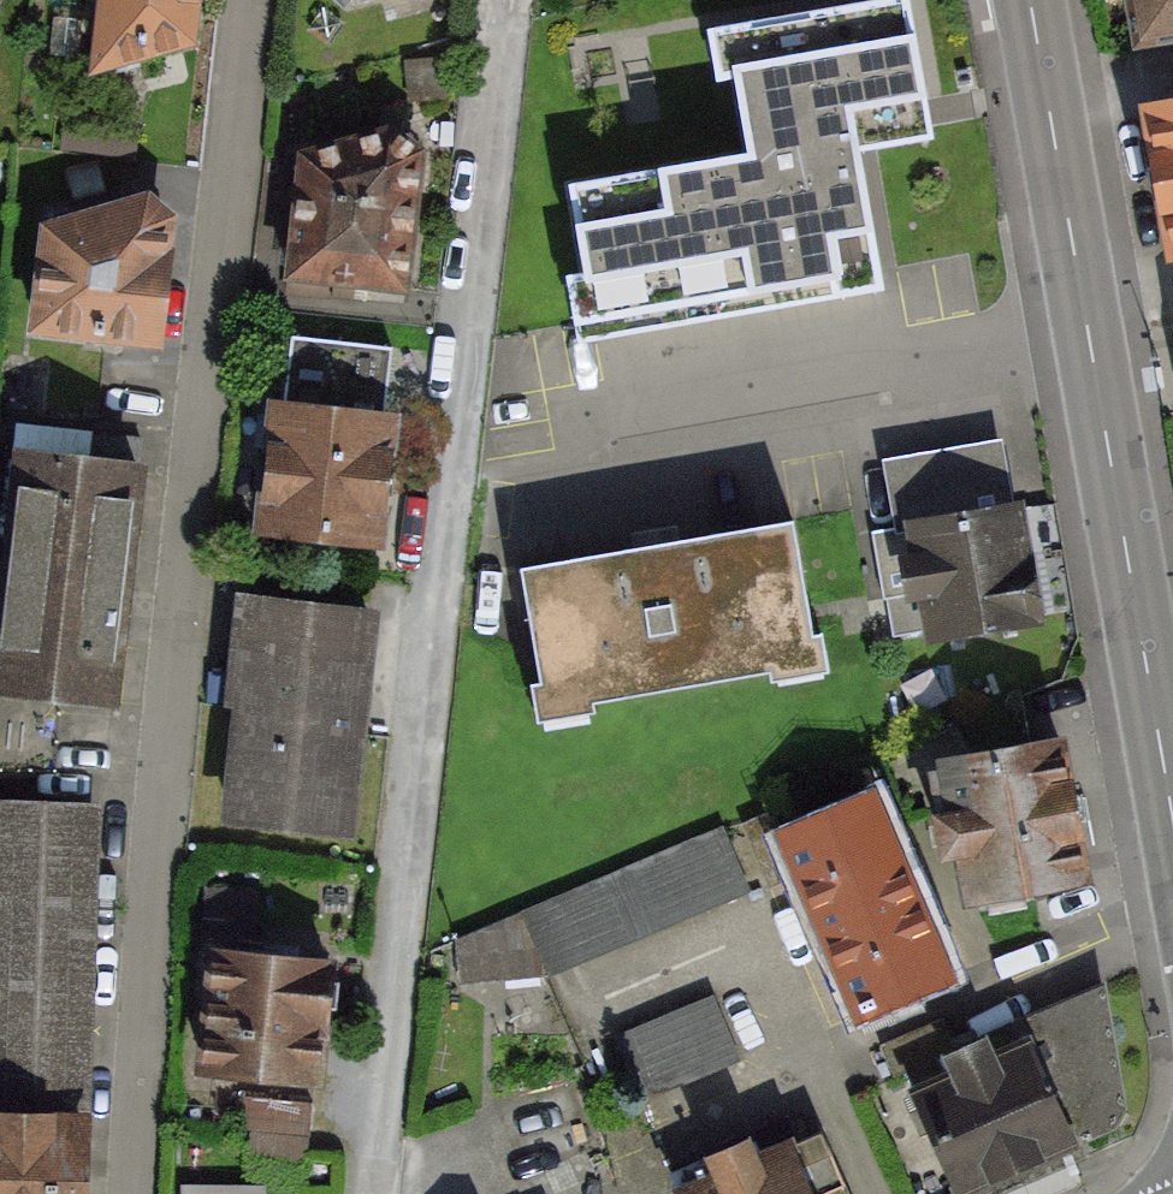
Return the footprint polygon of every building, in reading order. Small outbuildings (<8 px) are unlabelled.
[(68,41),(194,55),(200,0),(73,0),(68,41)] [(719,25),(742,157),(568,188),(592,320),(595,337),(875,287),(843,111),(927,96),(909,0),(858,0),(719,25)] [(1127,44),(1172,35),(1172,0),(1118,0),(1127,44)] [(1146,110),(1171,247),(1172,247),(1172,105),(1146,110)] [(420,149),(301,136),(287,274),(406,286),(420,149)] [(171,231),(30,213),(15,328),(157,345),(171,231)] [(399,356),(296,343),(271,534),(373,547),(399,356)] [(13,461),(0,588),(0,704),(118,716),(142,475),(13,461)] [(1020,509),(899,521),(910,637),(1031,626),(1020,509)] [(792,521),(497,574),(521,712),(817,659),(792,521)] [(368,627),(246,613),(222,825),(344,839),(368,627)] [(1059,759),(935,767),(943,884),(1067,875),(1059,759)] [(869,806),(779,844),(852,1016),(942,976),(869,806)] [(95,814),(0,809),(0,1193),(81,1193),(95,814)] [(747,889),(723,824),(517,911),(454,943),(453,983),(546,972),(747,889)] [(556,973),(577,1025),(691,980),(669,927),(556,973)] [(330,966),(212,953),(195,1107),(313,1120),(330,966)] [(891,1069),(945,1193),(958,1193),(1111,1124),(1091,981),(891,1069)] [(719,998),(623,1039),(651,1103),(747,1061),(719,998)] [(667,1192),(669,1193),(846,1193),(817,1126),(667,1192)]
